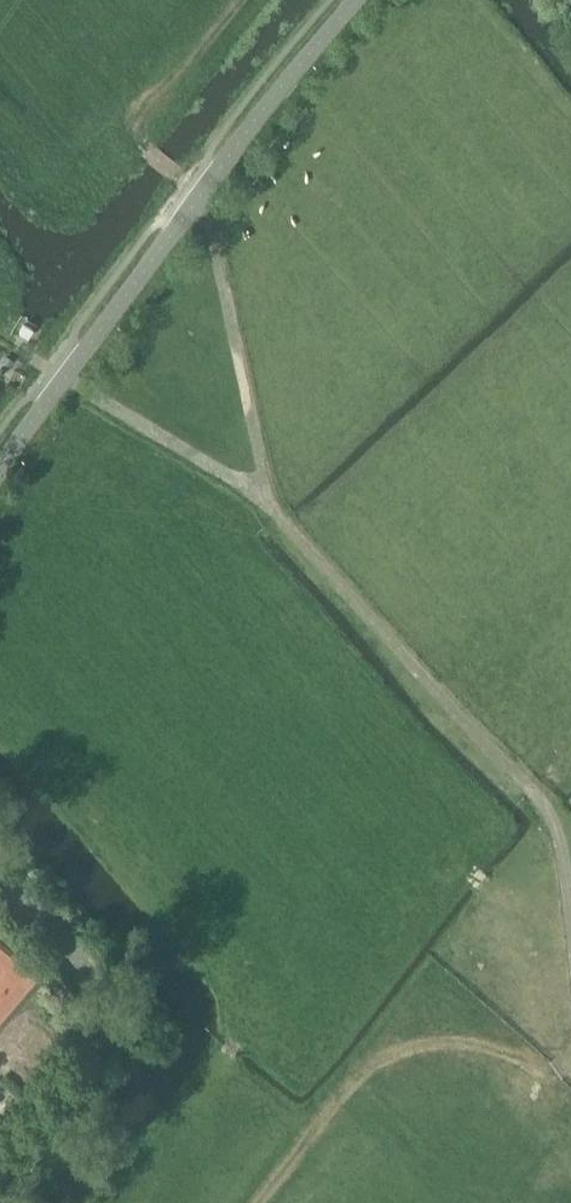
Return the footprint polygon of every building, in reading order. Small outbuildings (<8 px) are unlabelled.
[(19,332),(28,336),(32,328),(24,324),(19,332)]
